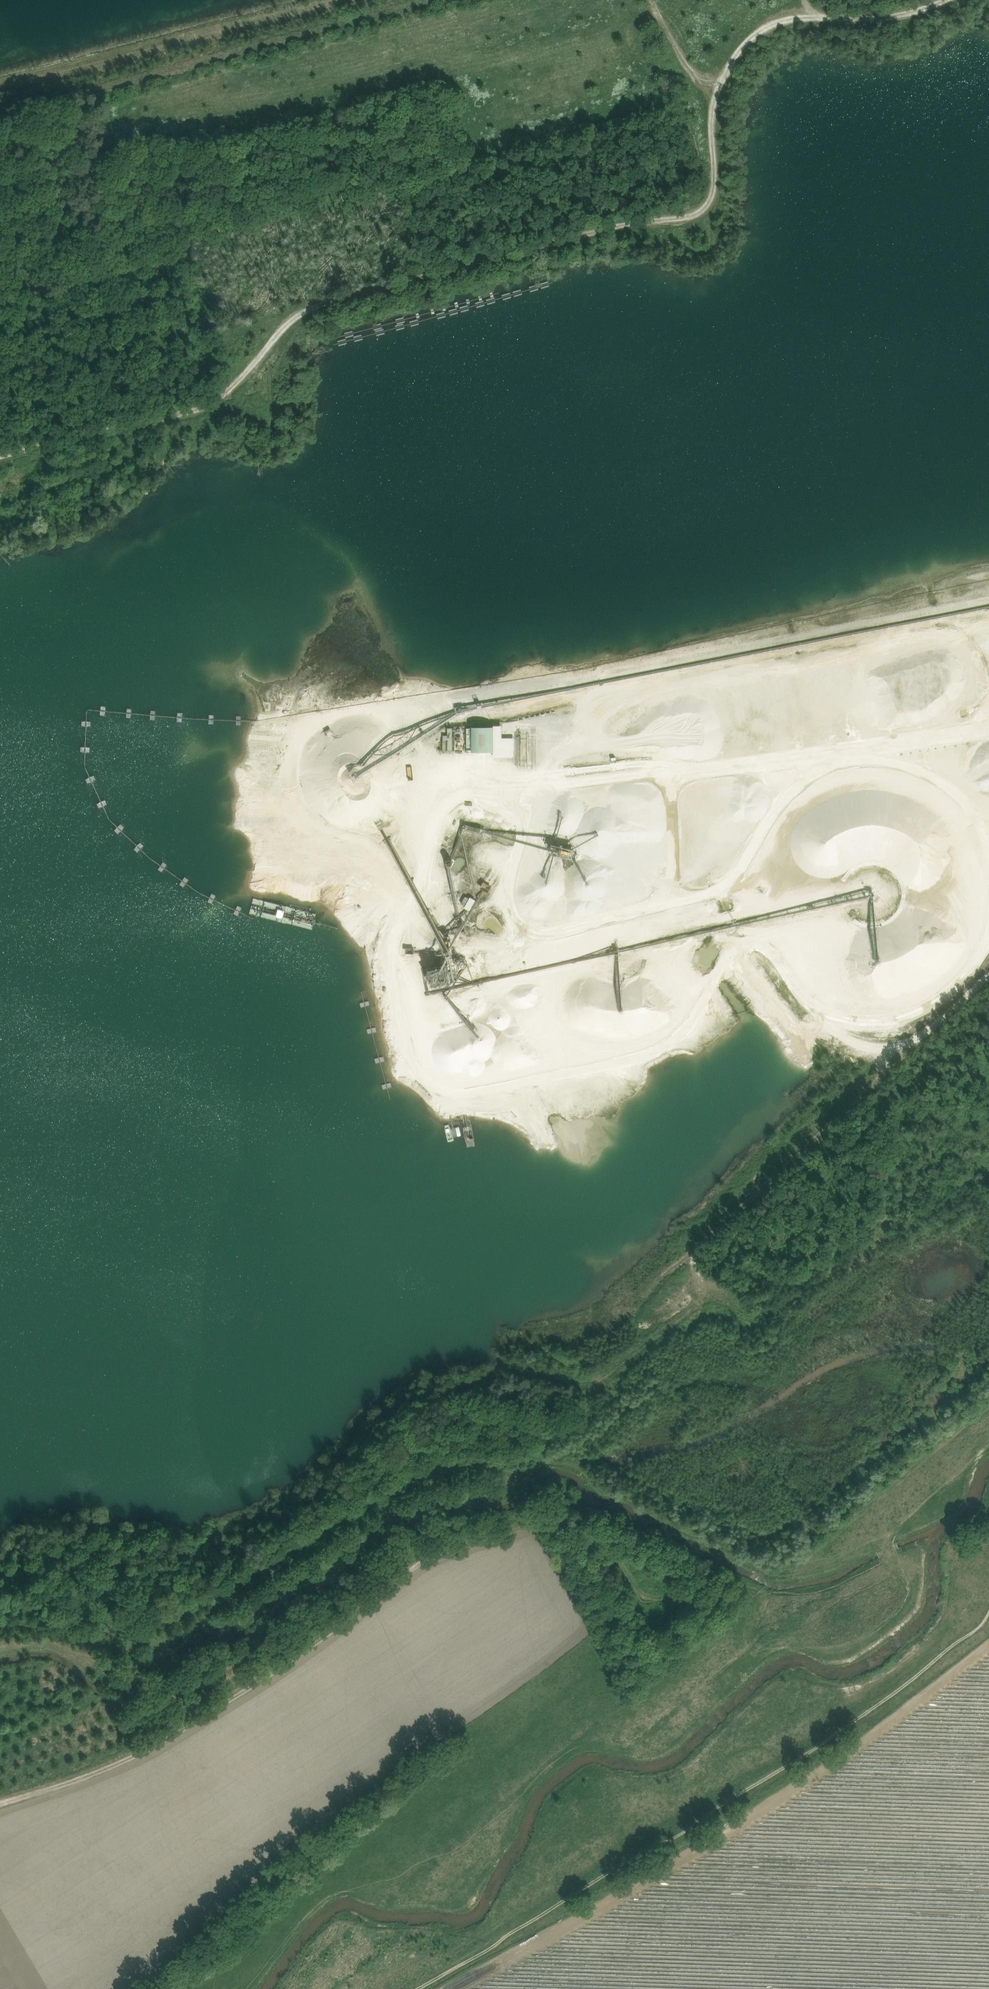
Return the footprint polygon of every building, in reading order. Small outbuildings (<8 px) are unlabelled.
[(503,725),(494,725),(494,727),(494,752),(494,753),(494,758),(515,757),(515,741),(515,738),(503,738),(503,725)] [(494,752),(494,727),(472,727),(472,752),(494,752)] [(484,881),(482,886),(489,890),(491,885),(484,881)]
